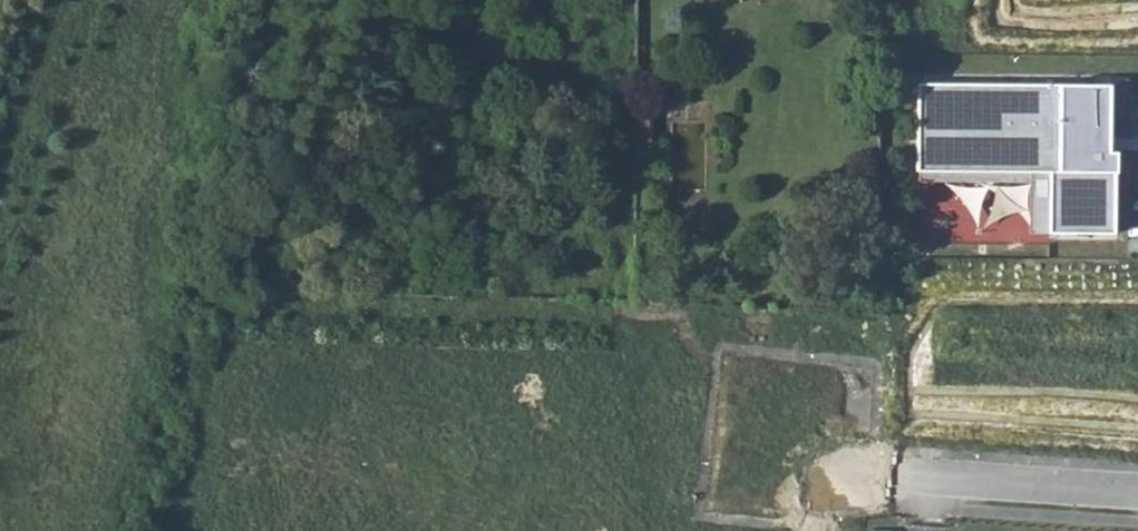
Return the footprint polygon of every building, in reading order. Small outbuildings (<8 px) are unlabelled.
[(1104,88),(920,87),(920,171),(1113,172),(1113,151),(1104,151),(1104,88)] [(633,98),(633,139),(649,140),(650,98),(633,98)]
